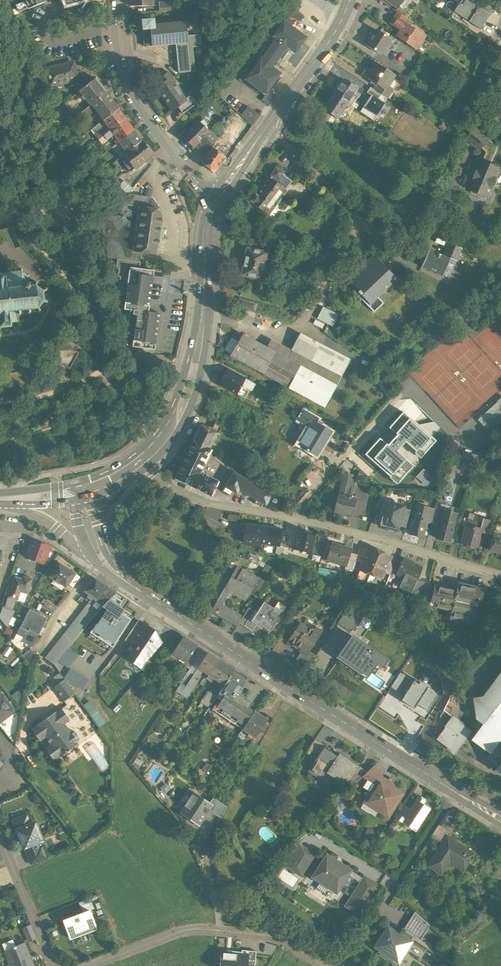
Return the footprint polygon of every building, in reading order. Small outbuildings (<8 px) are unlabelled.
[(25,0),(14,0),(17,10),(27,6),(25,0)] [(27,6),(28,8),(44,2),(44,0),(25,0),(27,6)] [(399,6),(402,9),(408,0),(403,0),(399,6)] [(469,0),(461,0),(459,3),(458,3),(458,4),(459,4),(454,11),(469,22),(479,6),(469,0)] [(170,4),(163,5),(163,2),(159,2),(159,11),(171,11),(170,4)] [(304,16),(290,6),(286,11),(297,19),(300,22),(304,16)] [(479,6),(469,22),(481,30),(491,15),(479,6)] [(297,19),(286,11),(279,19),(283,22),(283,20),(291,26),(297,19)] [(410,20),(398,12),(394,17),(406,25),(410,20)] [(406,25),(394,17),(390,23),(402,31),(398,37),(405,42),(405,43),(416,50),(425,38),(406,25)] [(179,18),(153,20),(142,21),(142,30),(144,47),(175,44),(181,44),(182,48),(192,47),(200,46),(199,35),(187,36),(185,22),(179,23),(179,18)] [(291,26),(283,20),(283,22),(268,42),(271,44),(260,59),(272,68),(287,48),(295,54),(307,37),(291,26)] [(376,30),(366,45),(381,55),(391,40),(376,30)] [(181,44),(175,44),(178,73),(195,72),(192,47),(182,48),(181,44)] [(260,59),(251,70),(247,67),(242,75),(246,78),(244,80),(265,95),(270,89),(273,85),(273,84),(275,82),(281,74),(274,69),(260,59)] [(74,61),(57,65),(45,68),(50,87),(78,80),(79,82),(87,76),(85,73),(82,72),(79,72),(78,72),(75,60),(74,61)] [(394,75),(376,63),(371,70),(367,68),(363,75),(377,84),(385,89),(386,89),(394,75)] [(176,83),(168,72),(158,79),(161,84),(156,88),(172,111),(178,107),(183,114),(196,104),(190,96),(185,99),(174,84),(176,83)] [(92,81),(87,75),(87,76),(79,82),(83,88),(92,81)] [(107,92),(96,78),(83,88),(79,91),(80,91),(65,103),(71,111),(78,105),(77,104),(85,98),(90,105),(107,92)] [(344,79),(334,94),(347,103),(352,106),(362,91),(357,87),(356,88),(344,79)] [(385,89),(377,84),(373,89),(387,98),(390,92),(386,89),(385,89)] [(373,89),(370,87),(367,93),(371,95),(383,103),(387,98),(373,89)] [(276,93),(270,89),(265,95),(271,99),(276,93)] [(90,105),(82,112),(86,117),(95,109),(103,120),(118,108),(107,92),(90,105)] [(324,108),(323,109),(332,115),(337,118),(347,103),(334,94),(324,108)] [(385,105),(383,103),(371,95),(363,107),(377,116),(385,105)] [(259,115),(248,106),(241,115),(252,125),(259,115)] [(320,106),(315,113),(328,122),(332,115),(323,109),(324,108),(320,106)] [(377,116),(363,107),(360,112),(374,121),(377,116)] [(118,108),(103,120),(108,125),(102,130),(101,129),(95,135),(99,139),(103,136),(126,119),(118,108)] [(126,119),(103,136),(107,140),(112,136),(114,134),(117,139),(115,140),(117,143),(119,141),(134,130),(126,119)] [(108,125),(103,120),(91,130),(95,135),(101,129),(102,130),(108,125)] [(217,138),(209,130),(209,131),(198,121),(182,137),(193,148),(199,142),(209,152),(212,148),(215,143),(217,138)] [(489,139),(476,128),(467,138),(480,150),(489,139)] [(134,130),(119,141),(122,146),(119,148),(124,154),(142,141),(134,130)] [(103,136),(99,139),(102,144),(107,140),(103,136)] [(124,154),(120,157),(130,172),(134,169),(152,156),(142,141),(124,154)] [(215,143),(212,148),(209,152),(201,162),(207,167),(214,173),(221,163),(222,163),(225,158),(218,153),(223,148),(215,143)] [(500,169),(482,161),(470,189),(472,190),(472,193),(477,195),(479,193),(488,197),(493,187),(495,186),(497,182),(496,180),(500,169)] [(284,172),(276,167),(272,176),(271,178),(286,190),(292,181),(283,174),(284,172)] [(270,178),(257,195),(256,194),(251,201),(252,201),(251,202),(269,215),(287,191),(286,190),(271,178),(270,178)] [(128,194),(102,227),(108,258),(117,259),(132,261),(133,250),(132,250),(138,207),(158,210),(151,197),(128,194)] [(158,210),(138,207),(132,250),(133,250),(141,252),(156,254),(162,215),(158,210)] [(448,243),(443,255),(451,259),(457,261),(462,249),(448,243)] [(264,250),(253,248),(252,251),(247,250),(242,276),(254,278),(261,280),(264,267),(269,268),(270,264),(265,263),(266,253),(263,253),(264,250)] [(141,252),(133,250),(132,261),(136,262),(137,261),(140,262),(141,252)] [(443,255),(428,250),(421,267),(444,276),(451,259),(443,255)] [(374,256),(357,272),(355,269),(346,278),(359,291),(358,292),(360,295),(361,293),(370,303),(375,299),(373,297),(392,279),(386,273),(388,271),(374,256)] [(132,261),(117,259),(116,268),(119,269),(118,276),(120,277),(119,288),(127,289),(130,267),(139,268),(140,262),(136,262),(132,261)] [(139,268),(130,267),(127,289),(124,310),(126,310),(133,311),(133,315),(137,315),(133,338),(132,347),(155,350),(160,313),(148,312),(154,270),(139,268)] [(7,326),(9,328),(11,326),(9,325),(9,322),(12,322),(18,321),(17,315),(19,315),(18,311),(26,310),(26,313),(28,313),(28,310),(35,309),(37,312),(38,311),(37,308),(42,302),(45,303),(46,301),(42,300),(41,292),(48,289),(47,287),(40,291),(34,286),(35,282),(34,282),(31,279),(28,276),(27,274),(26,276),(24,276),(21,273),(21,270),(20,269),(19,272),(15,273),(14,269),(12,269),(13,273),(5,274),(3,273),(2,274),(0,274),(0,327),(7,326)] [(261,280),(254,278),(252,288),(260,290),(261,280)] [(257,304),(239,299),(237,305),(255,311),(257,304)] [(338,315),(323,307),(317,319),(332,327),(338,315)] [(133,311),(126,310),(126,315),(130,316),(128,328),(131,329),(130,338),(133,338),(137,315),(133,315),(133,311)] [(270,349),(243,334),(236,347),(243,351),(239,359),(290,387),(301,366),(275,352),(270,349)] [(350,361),(300,334),(292,349),(342,376),(350,361)] [(224,349),(232,354),(239,341),(232,336),(224,349)] [(292,349),(275,340),(271,347),(277,349),(275,352),(301,366),(336,386),(342,376),(292,349)] [(236,347),(232,355),(239,359),(243,351),(236,347)] [(336,386),(301,366),(290,387),(325,406),(336,386)] [(245,380),(227,370),(219,385),(245,399),(250,391),(242,386),(245,380)] [(486,419),(483,415),(477,420),(488,432),(500,420),(500,398),(492,406),(496,410),(486,419)] [(375,442),(364,454),(390,477),(394,473),(401,480),(414,465),(397,451),(405,442),(416,452),(418,449),(424,454),(436,441),(403,411),(392,423),(394,425),(390,429),(397,435),(387,445),(381,439),(377,444),(375,442)] [(310,427),(298,445),(305,449),(304,450),(307,452),(307,451),(316,457),(332,432),(316,422),(317,420),(305,412),(300,420),(310,427)] [(207,428),(201,425),(193,441),(209,449),(216,433),(218,434),(221,428),(215,423),(212,428),(208,426),(207,428)] [(219,481),(201,472),(211,450),(209,449),(193,441),(176,479),(194,487),(212,495),(219,481)] [(465,451),(463,457),(472,460),(474,453),(465,451)] [(272,495),(234,472),(225,487),(236,493),(239,489),(266,505),(272,495)] [(351,479),(344,477),(341,487),(348,489),(351,479)] [(343,496),(339,494),(337,504),(346,506),(348,497),(343,496)] [(346,506),(337,504),(334,513),(340,514),(339,517),(344,518),(345,516),(351,517),(355,500),(348,497),(346,506)] [(386,499),(380,497),(376,508),(383,510),(385,502),(386,502),(386,499)] [(386,502),(385,502),(383,510),(379,526),(397,530),(398,526),(403,508),(403,506),(386,502)] [(435,509),(432,520),(440,523),(442,512),(443,512),(445,505),(436,503),(435,509)] [(435,509),(418,505),(411,535),(412,532),(422,534),(425,521),(431,522),(432,520),(435,509)] [(403,508),(398,526),(406,528),(410,510),(403,508)] [(443,512),(442,512),(440,523),(436,538),(450,542),(454,526),(456,515),(443,512)] [(483,523),(468,519),(462,543),(479,547),(483,532),(485,523),(483,523)] [(491,521),(484,519),(483,523),(485,523),(483,532),(488,533),(491,521)] [(268,527),(246,524),(243,542),(261,545),(262,543),(268,527)] [(282,530),(268,527),(262,543),(279,546),(282,530)] [(315,535),(298,531),(294,549),(312,553),(315,535)] [(490,550),(500,553),(500,535),(494,534),(490,550)] [(49,547),(32,541),(26,558),(43,564),(49,547)] [(351,549),(332,543),(327,561),(346,566),(350,553),(351,549)] [(367,549),(360,547),(358,555),(356,560),(362,563),(365,555),(367,550),(367,549)] [(380,552),(368,547),(367,549),(367,550),(365,555),(362,563),(363,563),(360,570),(370,574),(380,552)] [(380,552),(370,574),(382,579),(385,573),(390,562),(392,557),(380,552)] [(358,555),(350,553),(346,566),(345,570),(353,572),(356,560),(358,555)] [(423,568),(404,559),(397,575),(404,578),(416,583),(417,580),(423,568)] [(395,564),(390,562),(385,573),(390,575),(395,564)] [(74,574),(59,563),(49,576),(65,587),(74,574)] [(261,569),(264,575),(273,571),(270,565),(261,569)] [(258,579),(237,567),(210,612),(230,624),(236,613),(222,605),(230,593),(245,602),(250,592),(258,579)] [(370,574),(360,570),(355,581),(367,583),(370,574)] [(397,575),(394,583),(400,586),(404,578),(397,575)] [(22,579),(15,577),(9,597),(15,599),(17,599),(19,592),(27,594),(32,579),(23,577),(22,579)] [(400,586),(412,592),(416,583),(404,578),(400,586)] [(116,592),(95,579),(84,591),(88,595),(87,597),(91,600),(92,598),(102,606),(113,595),(116,592)] [(258,579),(250,592),(256,595),(264,583),(258,579)] [(430,583),(417,580),(416,583),(412,592),(411,594),(426,597),(430,583)] [(455,591),(436,586),(433,602),(437,603),(437,607),(453,610),(451,618),(477,624),(479,615),(473,613),(474,605),(479,606),(479,605),(475,604),(476,596),(483,598),(485,588),(459,583),(457,592),(455,592),(455,591)] [(91,633),(112,647),(130,619),(123,615),(126,610),(120,606),(123,602),(113,595),(101,607),(106,610),(91,633)] [(91,600),(45,658),(55,665),(59,660),(67,650),(80,633),(85,627),(93,617),(93,616),(96,613),(101,607),(102,606),(92,598),(91,600)] [(257,611),(251,621),(256,625),(257,624),(270,632),(281,614),(263,602),(257,611)] [(253,611),(248,608),(242,617),(238,623),(252,632),(256,625),(251,621),(257,611),(254,609),(253,611)] [(29,609),(17,634),(24,638),(22,642),(33,647),(47,618),(29,609)] [(337,623),(350,631),(357,620),(346,612),(345,612),(337,623)] [(242,617),(236,613),(230,624),(236,627),(238,623),(242,617)] [(366,628),(372,619),(364,614),(358,623),(366,628)] [(153,630),(138,620),(125,640),(124,640),(136,648),(129,659),(130,659),(140,665),(140,666),(141,667),(148,656),(149,657),(153,651),(154,652),(160,643),(149,635),(153,630)] [(319,636),(299,623),(288,640),(300,648),(298,652),(300,653),(306,656),(309,652),(319,636)] [(336,655),(365,675),(374,663),(381,668),(386,660),(349,635),(336,655)] [(183,636),(172,653),(185,662),(186,662),(197,646),(187,640),(188,640),(183,636)] [(197,646),(186,662),(185,662),(183,665),(189,669),(201,649),(197,646)] [(30,649),(22,656),(29,665),(34,654),(30,649)] [(189,669),(188,671),(193,674),(194,672),(207,653),(207,652),(207,653),(202,649),(202,650),(201,649),(189,669)] [(67,650),(59,660),(69,667),(72,661),(74,662),(77,656),(67,650)] [(306,656),(300,653),(293,663),(304,670),(314,655),(309,652),(306,656)] [(207,653),(194,672),(199,676),(200,675),(202,671),(208,675),(218,660),(207,653)] [(233,670),(218,660),(208,675),(220,682),(224,685),(233,670)] [(65,679),(82,690),(89,680),(72,669),(65,679)] [(252,704),(236,694),(240,687),(242,689),(248,679),(233,670),(224,685),(218,693),(223,697),(218,705),(223,709),(219,715),(242,730),(254,712),(254,711),(249,708),(252,704)] [(193,674),(188,671),(180,683),(181,683),(186,686),(193,674)] [(58,682),(64,676),(59,672),(54,677),(58,682)] [(186,686),(192,690),(201,676),(200,675),(199,676),(194,672),(193,674),(186,686)] [(404,695),(413,681),(400,673),(391,687),(404,695)] [(486,698),(477,699),(479,718),(486,723),(483,728),(474,739),(492,753),(493,751),(500,756),(500,757),(500,677),(486,698)] [(65,679),(54,687),(64,701),(75,693),(65,679)] [(400,700),(413,709),(416,704),(422,708),(426,702),(430,705),(437,695),(426,689),(428,687),(419,682),(418,684),(413,681),(404,695),(400,700)] [(218,685),(215,685),(212,690),(214,692),(217,694),(218,693),(224,685),(220,682),(218,685)] [(85,703),(98,727),(105,723),(91,699),(85,703)] [(0,707),(0,716),(3,719),(13,712),(6,702),(0,707)] [(71,733),(64,724),(69,720),(61,709),(56,712),(55,711),(36,725),(37,726),(32,730),(40,741),(45,737),(51,745),(45,749),(53,760),(59,757),(78,744),(77,741),(71,733)] [(266,720),(254,712),(242,730),(248,734),(254,738),(266,720)] [(468,731),(453,719),(437,740),(455,753),(465,740),(462,739),(468,731)] [(80,739),(74,731),(71,733),(77,741),(80,739)] [(326,746),(314,738),(312,742),(307,749),(317,756),(318,756),(324,747),(325,747),(326,746)] [(252,742),(245,752),(252,757),(258,746),(252,742)] [(264,750),(258,746),(252,757),(258,761),(264,750)] [(325,747),(324,747),(318,756),(317,756),(308,770),(321,779),(325,772),(336,754),(337,753),(326,746),(325,747)] [(348,762),(336,754),(325,772),(333,777),(336,773),(348,781),(357,767),(348,761),(348,762)] [(367,772),(357,766),(357,767),(348,781),(353,784),(363,776),(367,772)] [(383,773),(373,767),(367,772),(363,776),(368,779),(368,780),(368,779),(375,784),(376,784),(380,778),(383,773)] [(404,793),(380,778),(376,784),(375,784),(371,791),(363,802),(388,818),(404,793)] [(375,784),(368,779),(368,780),(368,779),(364,786),(371,791),(375,784)] [(213,805),(209,803),(194,792),(179,813),(199,826),(209,811),(213,805)] [(213,805),(209,811),(220,818),(227,807),(213,797),(209,803),(213,805)] [(410,810),(405,818),(406,818),(402,823),(414,831),(429,809),(422,804),(416,800),(410,810)] [(410,810),(404,805),(395,818),(402,823),(406,818),(405,818),(410,810)] [(26,815),(13,821),(17,830),(30,825),(26,815)] [(30,825),(17,830),(25,847),(36,843),(42,840),(35,823),(30,825)] [(450,832),(438,825),(430,837),(442,844),(447,837),(450,832)] [(473,854),(447,837),(442,844),(428,866),(446,878),(450,873),(448,872),(451,868),(449,867),(451,863),(462,871),(473,854)] [(36,843),(25,847),(28,852),(39,848),(36,843)] [(314,854),(298,844),(292,855),(307,865),(314,854)] [(28,852),(27,853),(32,865),(47,859),(41,846),(39,848),(28,852)] [(307,865),(292,855),(288,860),(304,870),(307,865)] [(350,870),(326,855),(312,877),(335,892),(350,870)] [(304,870),(288,860),(285,866),(300,876),(304,870)] [(378,887),(363,878),(343,908),(357,918),(378,887)] [(90,898),(79,902),(82,913),(89,910),(93,908),(90,898)] [(82,913),(63,920),(70,939),(96,929),(89,910),(82,913)] [(414,912),(403,930),(413,936),(420,941),(430,925),(414,912)] [(35,938),(30,926),(23,929),(28,941),(35,938)] [(401,934),(396,932),(387,927),(374,946),(397,961),(410,942),(409,941),(401,936),(402,935),(401,934)] [(413,936),(403,930),(401,934),(402,935),(401,936),(409,941),(413,936)] [(15,947),(15,946),(13,947),(13,948),(4,952),(10,965),(33,965),(23,943),(15,947)] [(241,953),(249,954),(247,965),(254,965),(256,951),(241,950),(241,953)] [(249,954),(241,953),(221,951),(219,965),(247,965),(249,954)]
